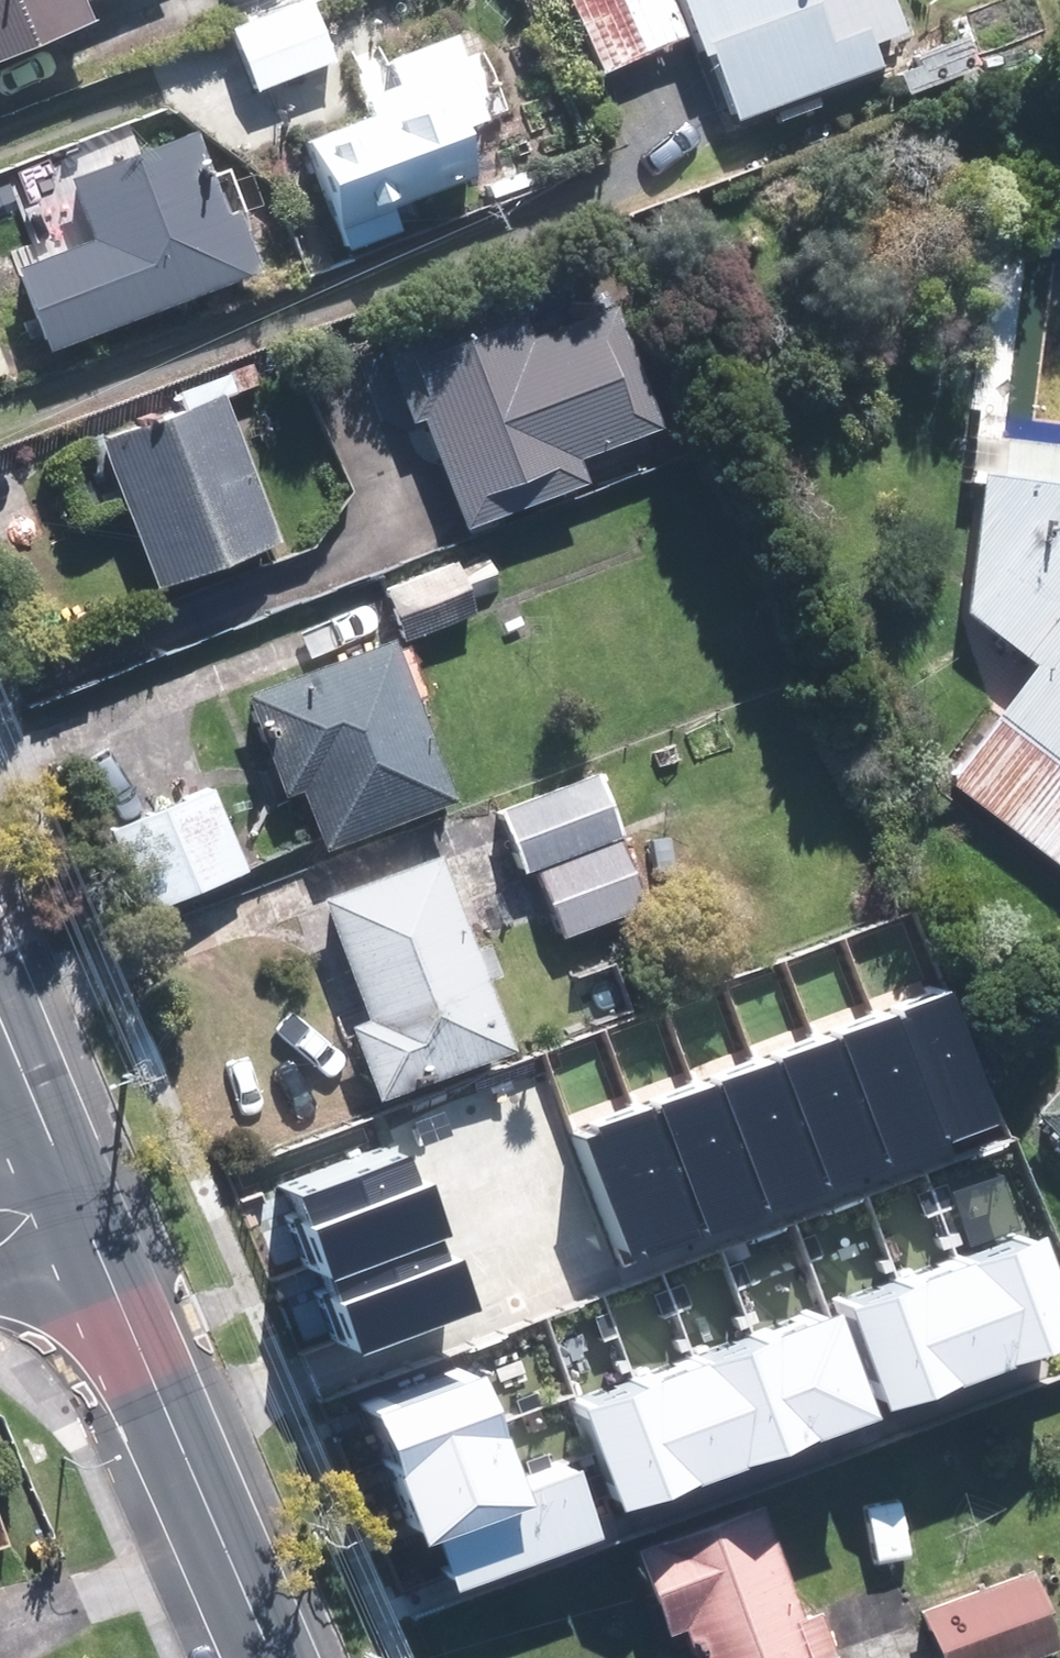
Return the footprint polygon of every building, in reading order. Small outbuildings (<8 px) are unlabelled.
[(111,0),(0,0),(0,61),(116,10),(111,0)] [(256,90),(341,59),(320,0),(224,0),(256,90)] [(604,69),(700,30),(687,0),(576,0),(604,69)] [(736,118),(918,43),(900,0),(687,0),(700,30),(736,118)] [(969,22),(899,58),(917,94),(987,58),(969,22)] [(379,117),(311,141),(351,252),(406,232),(397,205),(482,175),(465,131),(491,121),(461,39),(395,62),(404,86),(372,97),(379,117)] [(97,236),(23,267),(59,350),(277,257),(214,110),(69,171),(97,236)] [(435,413),(469,527),(598,489),(585,444),(665,420),(630,302),(535,330),(522,284),(382,326),(409,421),(435,413)] [(15,366),(0,324),(0,371),(15,366)] [(266,383),(255,355),(173,385),(181,404),(106,432),(162,584),(291,536),(238,394),(266,383)] [(969,438),(966,479),(985,481),(969,607),(1036,665),(950,773),(1059,861),(1059,443),(969,438)] [(492,543),(388,585),(405,627),(411,643),(515,601),(492,543)] [(405,627),(247,691),(289,796),(303,790),(329,854),(473,796),(411,643),(405,627)] [(605,762),(498,802),(525,873),(540,867),(631,833),(605,762)] [(221,784),(141,813),(173,902),(253,873),(221,784)] [(631,833),(540,867),(566,936),(657,902),(631,833)] [(386,1096),(519,1044),(492,976),(505,971),(492,936),(479,941),(442,848),(326,894),(373,1015),(357,1022),(386,1096)] [(947,987),(857,1022),(912,1168),(953,1154),(948,1141),(998,1123),(947,987)] [(857,1022),(803,1043),(857,1187),(912,1168),(857,1022)] [(803,1043),(749,1065),(803,1206),(857,1187),(803,1043)] [(749,1065),(689,1089),(742,1228),(803,1206),(749,1065)] [(1038,1099),(1059,1120),(1059,1077),(1038,1099)] [(689,1089),(634,1110),(687,1249),(742,1228),(689,1089)] [(687,1249),(634,1110),(572,1133),(624,1272),(687,1249)] [(416,1143),(298,1187),(328,1265),(446,1221),(416,1143)] [(446,1221),(328,1265),(361,1354),(480,1309),(446,1221)] [(960,1264),(1003,1375),(1059,1353),(1059,1268),(1046,1231),(960,1264)] [(960,1264),(902,1288),(947,1397),(1003,1375),(960,1264)] [(902,1288),(844,1311),(888,1420),(947,1397),(902,1288)] [(834,1312),(760,1337),(800,1452),(877,1423),(834,1312)] [(760,1337),(693,1361),(735,1476),(800,1452),(760,1337)] [(693,1361),(638,1381),(680,1496),(735,1476),(693,1361)] [(402,1472),(505,1432),(482,1373),(378,1414),(402,1472)] [(638,1381),(578,1402),(622,1517),(680,1496),(638,1381)] [(534,1505),(529,1493),(505,1432),(402,1472),(430,1545),(443,1539),(534,1505)] [(602,1539),(577,1474),(529,1493),(534,1505),(443,1539),(464,1592),(602,1539)] [(826,1656),(840,1651),(819,1595),(804,1601),(760,1486),(634,1535),(670,1628),(683,1623),(696,1657),(827,1657),(826,1656)] [(907,1490),(859,1498),(869,1556),(917,1547),(907,1490)] [(912,1599),(935,1657),(987,1657),(1059,1629),(1059,1619),(1034,1552),(912,1599)]
